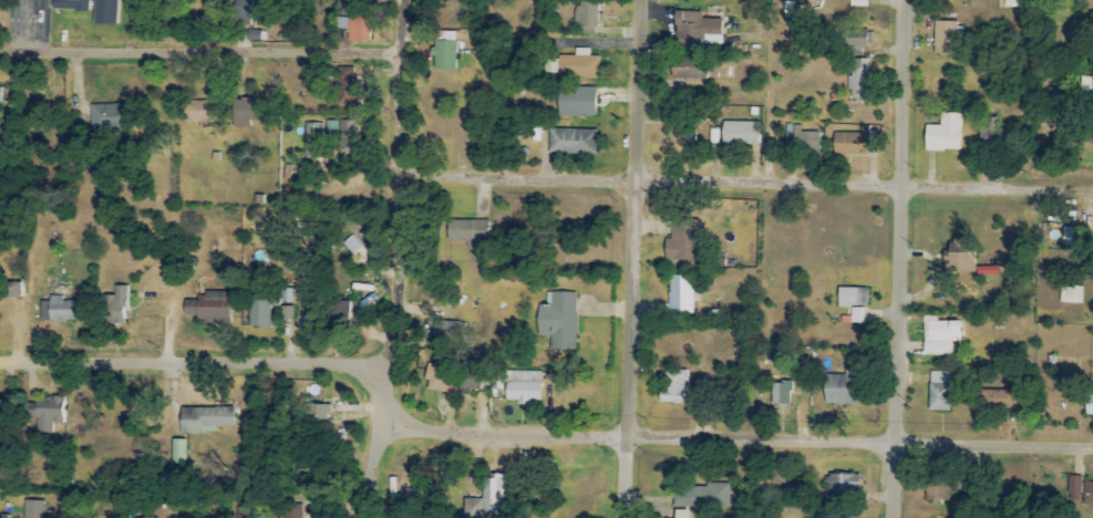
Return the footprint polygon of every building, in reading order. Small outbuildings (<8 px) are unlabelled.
[(88,11),(88,2),(94,3),(93,24),(116,25),(117,0),(51,0),(51,9),(88,11)] [(252,0),(242,0),(236,0),(235,25),(251,26),(252,0)] [(576,27),(600,28),(601,3),(576,2),(576,27)] [(347,41),(372,41),(373,12),(349,11),(349,18),(339,18),(339,29),(348,29),(347,41)] [(702,12),(675,12),(674,45),(701,46),(702,35),(722,35),(723,20),(702,19),(702,12)] [(956,22),(934,21),(934,55),(956,55),(956,22)] [(455,71),(456,32),(436,31),(435,70),(455,71)] [(871,47),(871,31),(850,31),(850,47),(871,47)] [(600,57),(591,57),(591,49),(576,49),(576,56),(560,56),(560,79),(600,79),(600,57)] [(868,59),(852,59),(852,99),(870,99),(871,70),(867,70),(868,59)] [(354,68),(338,67),(337,104),(352,105),(354,68)] [(558,87),(557,117),(596,117),(596,88),(558,87)] [(232,127),(250,127),(250,121),(268,121),(269,99),(233,98),(232,127)] [(220,123),(220,101),(183,101),(183,123),(199,123),(199,129),(209,129),(209,123),(220,123)] [(133,114),(125,114),(125,105),(91,104),(91,130),(133,131),(133,114)] [(924,151),(959,151),(960,114),(940,113),(939,126),(924,125),(924,151)] [(1000,118),(986,118),(987,143),(1001,143),(1000,118)] [(324,124),(305,123),(303,158),(323,159),(324,138),(336,138),(337,121),(324,121),(324,124)] [(760,122),(723,121),(722,144),(759,145),(760,122)] [(697,124),(674,124),(673,141),(697,142),(697,124)] [(801,126),(787,125),(786,148),(817,150),(818,132),(801,131),(801,126)] [(549,154),(597,155),(598,131),(550,129),(549,154)] [(869,133),(835,133),(834,156),(869,156),(869,133)] [(447,245),(488,246),(489,221),(447,220),(447,245)] [(699,220),(672,220),(671,239),(664,239),(664,260),(698,261),(699,220)] [(1087,246),(1087,228),(1063,227),(1062,245),(1087,246)] [(942,255),(942,273),(975,272),(974,254),(942,255)] [(998,267),(976,267),(977,276),(998,275),(998,267)] [(669,314),(693,314),(693,275),(669,276),(669,314)] [(21,299),(21,283),(4,283),(4,298),(21,299)] [(101,324),(127,324),(127,286),(115,286),(114,296),(102,296),(101,324)] [(1083,287),(1060,286),(1060,303),(1082,304),(1083,287)] [(863,324),(863,307),(868,307),(868,288),(837,289),(838,308),(851,308),(851,324),(863,324)] [(205,317),(204,324),(230,325),(231,293),(204,292),(204,300),(184,300),(183,317),(205,317)] [(578,293),(553,292),(552,308),(538,308),(537,336),(551,336),(551,350),(577,351),(578,293)] [(40,302),(40,322),(75,322),(75,301),(62,302),(62,296),(49,296),(49,302),(40,302)] [(249,327),(271,328),(271,308),(280,308),(280,297),(250,297),(249,327)] [(351,303),(333,304),(334,325),(352,324),(351,303)] [(294,307),(285,307),(285,321),(294,321),(294,307)] [(923,356),(951,355),(951,342),(960,342),(960,321),(924,322),(924,343),(923,343),(923,356)] [(437,344),(464,345),(465,323),(437,322),(437,344)] [(486,387),(487,362),(465,361),(464,387),(486,387)] [(453,368),(429,365),(426,390),(450,394),(453,368)] [(824,375),(824,404),(857,404),(856,368),(845,369),(845,375),(824,375)] [(664,391),(659,391),(659,403),(685,404),(685,371),(665,370),(664,391)] [(541,372),(508,372),(507,401),(516,401),(516,404),(541,404),(541,372)] [(951,372),(930,372),(929,411),(950,412),(951,372)] [(772,382),(771,405),(791,405),(792,383),(772,382)] [(1017,391),(982,390),(981,410),(1016,410),(1017,391)] [(1086,394),(1085,415),(1092,415),(1092,394),(1086,394)] [(52,433),(53,423),(64,424),(65,401),(23,399),(22,418),(35,419),(35,432),(52,433)] [(312,405),(312,427),(344,428),(345,413),(331,412),(331,405),(312,405)] [(233,427),(232,407),(179,408),(180,435),(200,435),(200,427),(233,427)] [(172,464),(186,464),(186,440),(172,440),(172,464)] [(829,475),(828,495),(859,496),(859,475),(829,475)] [(464,517),(482,517),(482,515),(501,515),(501,489),(511,489),(511,476),(482,476),(482,500),(464,500),(464,517)] [(1068,494),(1082,494),(1082,476),(1068,476),(1068,494)] [(1083,504),(1092,504),(1092,482),(1083,482),(1083,504)] [(730,508),(731,484),(706,483),(706,488),(673,487),(673,507),(730,508)] [(45,501),(24,501),(23,517),(45,517),(45,501)] [(303,505),(284,505),(284,517),(302,517),(303,505)]
